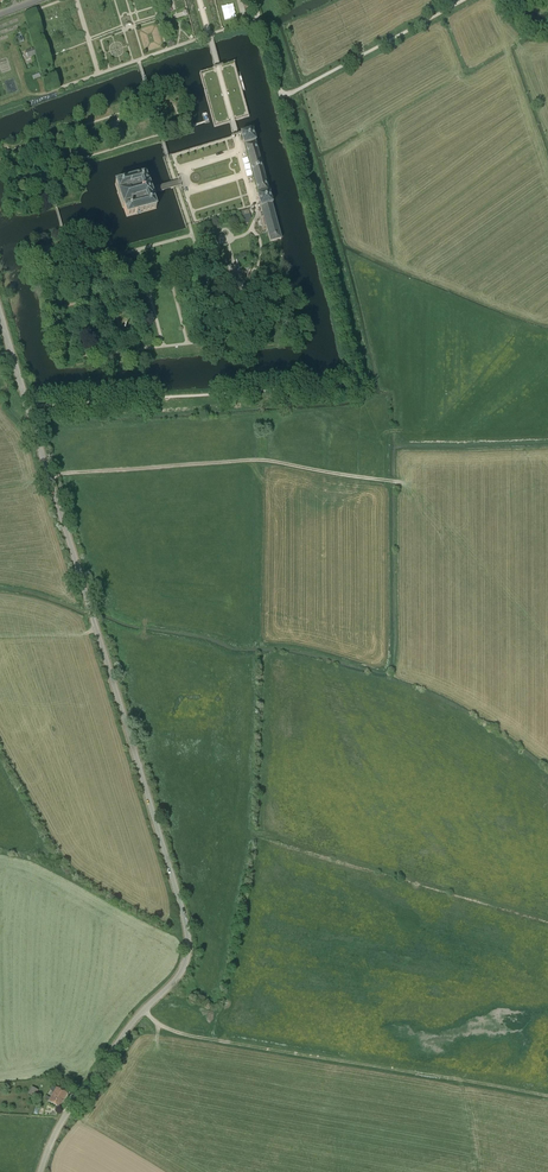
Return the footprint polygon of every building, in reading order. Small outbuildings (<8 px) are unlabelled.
[(27,59),(38,55),(35,47),(25,51),(27,59)] [(119,119),(108,122),(114,142),(125,139),(119,119)] [(256,141),(255,138),(253,129),(240,132),(241,134),(244,145),(245,145),(248,158),(255,184),(258,194),(257,194),(267,233),(270,242),(281,239),(272,204),(273,204),(269,191),(270,191),(256,141)] [(148,184),(145,175),(115,184),(117,191),(122,208),(124,208),(126,217),(156,208),(153,199),(154,199),(152,195),(152,192),(151,189),(149,184),(148,184)] [(233,292),(245,288),(243,282),(231,286),(233,292)] [(64,1087),(67,1082),(60,1078),(57,1083),(64,1087)] [(59,1108),(67,1093),(56,1087),(50,1098),(46,1096),(45,1098),(49,1100),(48,1101),(59,1108)]
